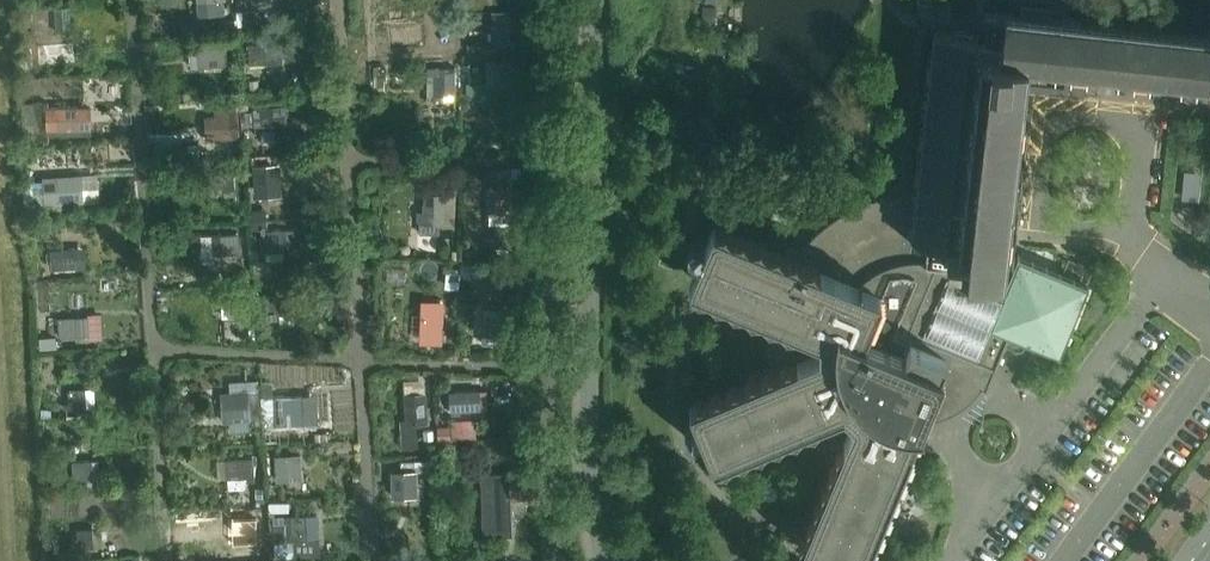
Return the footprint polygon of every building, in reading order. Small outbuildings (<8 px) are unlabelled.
[(380,9),(400,9),(399,0),(379,0),(380,9)] [(785,251),(784,252),(714,223),(690,280),(761,310),(760,312),(759,318),(772,320),(771,325),(771,331),(770,336),(770,341),(770,346),(771,352),(771,357),(772,362),(773,367),(690,402),(714,459),(797,424),(800,429),(804,434),(808,438),(812,443),(816,447),(820,451),(825,455),(829,458),(834,462),(800,544),(841,560),(861,560),(893,485),(902,487),(913,487),(913,485),(912,485),(915,432),(918,423),(924,423),(928,422),(933,421),(937,421),(941,419),(946,418),(950,416),(958,412),(965,408),(968,406),(971,403),(974,401),(976,398),(981,393),(986,387),(987,388),(1009,334),(1060,355),(1090,284),(1019,255),(1017,260),(1000,257),(1001,247),(1016,248),(1019,219),(1023,182),(1020,181),(1022,163),(1011,162),(1017,108),(1022,108),(1025,76),(1031,77),(1030,83),(1047,84),(1048,79),(1081,83),(1083,64),(1102,66),(1110,67),(1209,77),(1209,37),(1053,21),(1054,10),(1022,7),(1021,17),(986,13),(986,15),(991,16),(989,37),(935,31),(916,201),(910,200),(911,195),(912,195),(911,193),(903,194),(895,195),(886,197),(878,199),(870,201),(862,204),(854,208),(847,211),(839,216),(835,219),(826,225),(818,232),(814,236),(806,244),(800,252),(789,245),(785,251)] [(511,46),(512,23),(492,23),(491,46),(511,46)] [(249,45),(250,65),(283,62),(283,61),(289,61),(288,43),(282,44),(282,42),(249,45)] [(192,48),(193,68),(229,66),(227,46),(192,48)] [(456,68),(427,68),(427,77),(435,77),(435,95),(456,95),(456,68)] [(511,68),(488,68),(488,73),(492,73),(493,93),(512,93),(511,68)] [(254,107),(255,127),(287,125),(286,105),(254,107)] [(233,138),(231,108),(215,109),(215,116),(216,139),(233,138)] [(77,112),(70,113),(52,114),(52,132),(78,131),(77,112)] [(280,164),(254,166),(256,198),(282,196),(280,164)] [(209,173),(210,192),(225,192),(225,196),(237,196),(236,171),(209,173)] [(57,201),(73,200),(72,180),(56,181),(57,201)] [(446,195),(424,193),(423,212),(418,211),(418,223),(445,224),(446,195)] [(510,194),(490,194),(489,225),(511,226),(512,213),(510,212),(510,194)] [(261,232),(263,253),(288,251),(288,250),(297,250),(296,231),(287,231),(287,230),(261,232)] [(240,254),(239,234),(221,235),(222,255),(240,254)] [(76,269),(75,248),(51,250),(53,270),(76,269)] [(266,296),(267,321),(278,320),(278,314),(295,313),(294,294),(266,296)] [(218,299),(220,320),(228,319),(228,317),(237,316),(238,319),(245,319),(244,297),(218,299)] [(423,340),(443,341),(443,305),(436,305),(436,316),(423,316),(423,340)] [(488,344),(507,344),(509,310),(501,309),(501,314),(489,314),(488,344)] [(90,336),(89,317),(59,318),(60,338),(90,336)] [(67,360),(68,374),(84,373),(83,359),(67,360)] [(426,380),(404,381),(405,394),(404,394),(406,420),(416,420),(416,425),(429,424),(426,393),(426,380)] [(96,407),(95,389),(69,390),(69,403),(64,404),(65,409),(96,407)] [(481,390),(450,392),(451,412),(482,410),(482,409),(488,409),(488,391),(481,392),(481,390)] [(210,394),(212,421),(246,419),(246,425),(251,425),(250,391),(210,394)] [(305,395),(273,396),(274,421),(284,421),(284,415),(306,414),(305,395)] [(95,450),(74,452),(75,477),(87,476),(87,479),(97,478),(95,450)] [(303,455),(277,457),(278,481),(305,480),(303,455)] [(254,482),(253,459),(226,460),(227,479),(248,478),(248,482),(254,482)] [(392,497),(419,497),(418,471),(392,472),(392,497)] [(483,474),(484,493),(484,508),(502,507),(502,496),(511,496),(511,499),(541,498),(540,472),(483,474)] [(502,507),(484,508),(485,539),(513,539),(511,499),(511,496),(502,496),(502,507)] [(321,534),(321,514),(281,516),(282,518),(276,518),(277,540),(289,540),(289,535),(321,534)] [(257,521),(233,523),(235,546),(258,545),(257,521)] [(73,539),(73,549),(104,547),(103,529),(94,529),(94,528),(78,529),(78,538),(73,539)] [(61,536),(50,537),(51,548),(62,547),(61,536)]
